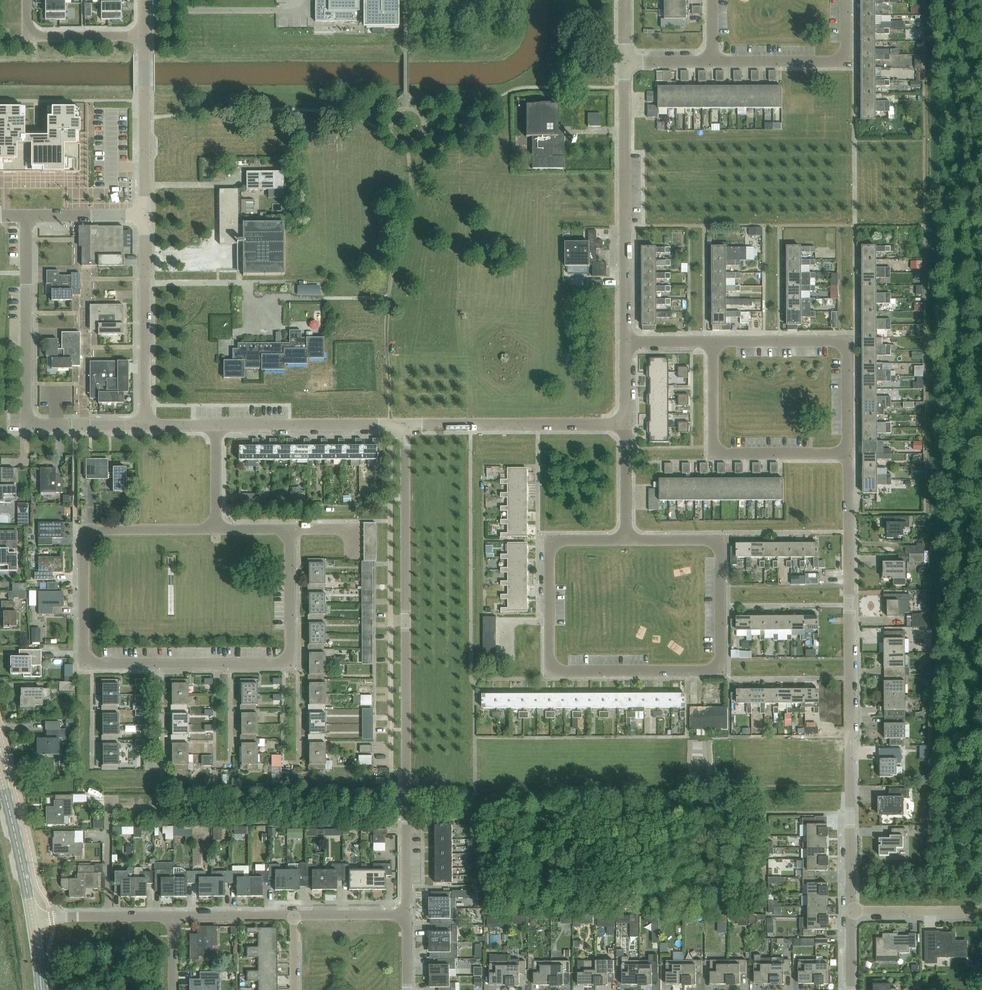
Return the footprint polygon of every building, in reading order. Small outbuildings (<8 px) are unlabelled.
[(315,0),(315,22),(366,22),(366,28),(398,28),(398,0),(328,0),(315,0)] [(665,11),(686,11),(686,2),(665,2),(665,11)] [(121,20),(121,3),(101,3),(101,20),(121,20)] [(65,4),(45,4),(45,20),(65,20),(65,4)] [(881,8),(881,4),(862,4),(862,12),(862,17),(875,17),(881,17),(881,8)] [(683,28),(683,23),(683,20),(687,20),(686,11),(665,11),(665,19),(661,19),(661,28),(683,28)] [(881,22),(881,25),(875,25),(875,17),(862,17),(862,21),(862,30),(889,29),(889,22),(881,22)] [(890,35),(889,29),(862,30),(862,38),(862,43),(875,42),(875,35),(890,35)] [(862,56),(890,55),(890,50),(875,50),(875,42),(862,43),(862,55),(862,56)] [(862,69),(875,68),(875,61),(890,61),(890,55),(862,56),(862,64),(862,69)] [(862,82),(882,81),(882,76),(875,76),(875,68),(862,69),(862,72),(862,82)] [(862,94),(875,94),(875,87),(890,87),(890,81),(882,81),(862,82),(862,90),(862,94)] [(773,109),(782,109),(782,87),(773,88),(773,109)] [(658,109),(667,109),(667,88),(658,88),(658,92),(658,97),(658,102),(658,106),(658,109)] [(667,109),(676,109),(676,88),(667,88),(667,109)] [(676,109),(685,109),(685,88),(676,88),(676,109)] [(685,109),(694,109),(694,88),(685,88),(685,109)] [(694,109),(703,109),(703,88),(694,88),(694,109)] [(703,109),(711,109),(711,88),(703,88),(703,109)] [(711,109),(720,109),(720,88),(711,88),(711,109)] [(720,109),(729,109),(729,88),(720,88),(720,109)] [(729,109),(738,109),(738,88),(729,88),(729,109)] [(738,109),(746,109),(746,88),(738,88),(738,109)] [(746,109),(755,109),(755,88),(746,88),(746,109)] [(755,109),(764,109),(764,88),(755,88),(755,109)] [(764,109),(773,109),(773,88),(764,88),(764,109)] [(875,102),(875,94),(862,94),(862,99),(862,107),(890,107),(890,102),(875,102)] [(557,137),(557,126),(557,105),(550,105),(550,104),(539,104),(539,105),(533,105),(525,105),(525,137),(531,137),(531,168),(563,168),(563,137),(557,137)] [(658,106),(648,106),(648,118),(658,118),(658,109),(658,106)] [(890,107),(862,107),(862,121),(875,121),(875,112),(890,112),(890,107)] [(0,108),(0,173),(40,173),(80,173),(80,151),(80,108),(47,108),(47,132),(25,133),(25,108),(0,108)] [(587,127),(600,127),(600,114),(587,114),(587,127)] [(121,169),(117,179),(126,182),(130,173),(121,169)] [(283,190),(283,181),(282,181),(282,172),(246,172),(246,190),(283,190)] [(282,274),(282,226),(282,224),(284,224),(284,223),(242,224),(242,225),(243,225),(243,226),(237,226),(237,190),(238,190),(219,190),(219,191),(220,191),(220,244),(219,244),(237,244),(237,263),(235,263),(235,269),(235,273),(236,273),(244,273),(244,275),(243,275),(243,276),(284,276),(284,274),(282,274)] [(123,267),(123,228),(123,227),(81,227),(82,266),(98,266),(98,267),(123,267)] [(565,243),(566,267),(589,267),(589,265),(593,265),(593,277),(607,277),(607,263),(597,263),(597,249),(602,249),(602,241),(596,241),(596,231),(588,231),(588,243),(565,243)] [(787,261),(801,261),(801,253),(815,253),(815,247),(787,248),(787,256),(787,261)] [(890,253),(890,251),(890,247),(863,247),(863,260),(876,260),(876,253),(890,253)] [(642,261),(656,261),(656,253),(670,253),(670,248),(642,248),(642,261)] [(732,261),(732,253),(740,253),(740,248),(712,248),(712,261),(732,261)] [(787,274),(801,273),(801,266),(815,266),(815,260),(801,261),(787,261),(787,263),(787,269),(787,274)] [(863,273),(890,273),(890,268),(876,268),(876,260),(863,260),(863,273)] [(642,274),(656,274),(656,266),(670,266),(670,261),(656,261),(642,261),(642,274)] [(713,274),(726,274),(726,266),(740,266),(740,261),(732,261),(712,261),(713,274)] [(51,291),(51,301),(72,301),(72,295),(80,295),(80,274),(71,274),(71,276),(59,276),(59,271),(46,271),(46,284),(51,284),(51,291)] [(713,287),(726,287),(726,279),(740,279),(740,273),(726,274),(713,274),(713,287)] [(807,286),(807,279),(815,279),(815,273),(801,273),(787,274),(787,276),(788,282),(788,287),(807,286)] [(863,286),(876,286),(876,279),(890,279),(890,273),(863,273),(863,286)] [(670,274),(656,274),(642,274),(643,287),(656,287),(656,279),(670,279),(670,274)] [(297,296),(319,295),(319,286),(297,286),(297,296)] [(713,300),(726,300),(726,292),(740,292),(740,286),(726,287),(713,287),(713,300)] [(815,286),(807,286),(788,287),(788,289),(788,295),(788,300),(801,299),(801,292),(815,292),(815,286)] [(863,299),(890,299),(890,294),(876,294),(876,286),(863,286),(863,299)] [(643,300),(656,299),(656,292),(670,292),(670,287),(656,287),(643,287),(643,300)] [(643,313),(656,313),(656,305),(671,305),(671,299),(656,299),(643,300),(643,313)] [(801,299),(788,300),(788,312),(801,312),(811,312),(811,305),(816,305),(816,299),(801,299)] [(863,312),(876,312),(876,304),(890,304),(890,299),(863,299),(863,312)] [(726,305),(732,305),(732,300),(726,300),(713,300),(713,313),(726,312),(726,305)] [(99,335),(123,335),(123,305),(90,305),(90,330),(98,330),(98,335),(99,335)] [(825,307),(825,320),(833,320),(833,307),(825,307)] [(741,318),(740,313),(740,312),(726,312),(713,313),(713,331),(730,331),(730,325),(726,325),(726,318),(741,318)] [(816,318),(816,312),(811,312),(801,312),(788,312),(788,315),(788,321),(788,331),(798,331),(797,326),(801,326),(801,318),(816,318)] [(863,325),(890,325),(890,320),(876,320),(876,312),(863,312),(863,325)] [(656,318),(671,318),(671,313),(656,313),(643,313),(643,331),(656,331),(656,318)] [(863,338),(876,338),(876,331),(890,331),(890,325),(863,325),(863,338)] [(324,359),(324,338),(301,338),(301,331),(289,331),(289,344),(238,344),(238,349),(232,349),(232,361),(224,361),(224,379),(243,378),(244,378),(244,369),(261,369),(261,370),(263,370),(284,370),(284,365),(307,364),(307,359),(324,359)] [(80,367),(80,347),(80,333),(62,333),(62,350),(57,350),(57,340),(46,340),(46,357),(51,357),(51,370),(72,370),(72,367),(80,367)] [(863,351),(891,351),(891,346),(876,346),(876,338),(863,338),(863,351)] [(908,350),(918,350),(918,342),(908,342),(908,350)] [(876,364),(876,356),(891,356),(891,351),(863,351),(863,364),(876,364)] [(499,356),(499,360),(502,363),(505,363),(508,360),(508,357),(506,354),(502,354),(499,356)] [(904,357),(904,368),(919,369),(920,357),(904,357)] [(668,373),(668,372),(668,359),(650,359),(650,366),(649,366),(649,373),(668,373)] [(128,391),(128,374),(128,363),(128,362),(90,362),(90,399),(98,399),(98,404),(99,404),(124,404),(124,391),(128,391)] [(891,377),(891,371),(883,371),(883,364),(884,364),(876,364),(863,364),(863,377),(891,377)] [(668,386),(668,374),(668,373),(649,373),(649,379),(650,379),(650,387),(668,386)] [(863,390),(877,390),(877,382),(891,382),(891,377),(863,377),(863,390)] [(668,400),(668,386),(650,387),(650,394),(649,394),(649,400),(668,400)] [(863,403),(891,403),(891,397),(877,397),(877,390),(863,390),(863,403)] [(668,414),(668,402),(668,400),(649,400),(649,406),(650,406),(651,414),(668,414)] [(883,410),(883,408),(891,408),(891,403),(863,403),(863,416),(877,416),(884,416),(884,410),(883,410)] [(669,428),(668,414),(651,414),(651,422),(649,422),(649,428),(669,428)] [(877,423),(877,416),(863,416),(863,428),(891,428),(891,423),(877,423)] [(669,442),(669,428),(649,428),(649,434),(651,434),(651,442),(669,442)] [(863,441),(877,441),(877,434),(891,434),(891,428),(863,428),(863,441)] [(909,434),(911,442),(920,440),(918,432),(909,434)] [(252,447),(238,447),(239,461),(247,461),(256,461),(256,447),(258,447),(258,439),(252,439),(252,440),(252,447)] [(273,447),(275,447),(275,439),(269,439),(269,447),(258,447),(256,447),(256,461),(273,461),(273,447)] [(290,447),(293,447),(293,439),(286,439),(286,447),(275,447),(273,447),(273,461),(290,461),(290,447)] [(307,447),(310,447),(310,439),(303,439),(303,447),(293,447),(290,447),(290,461),(307,461),(307,447)] [(325,447),(327,447),(327,439),(320,439),(321,447),(310,447),(307,447),(307,461),(325,460),(325,447)] [(342,447),(344,447),(344,439),(338,439),(338,447),(327,447),(325,447),(325,460),(342,460),(342,447)] [(359,447),(361,447),(361,439),(355,439),(355,447),(344,447),(342,447),(342,460),(359,460),(359,447)] [(361,447),(359,447),(359,460),(367,460),(376,460),(377,460),(377,452),(378,452),(379,439),(372,439),(372,446),(361,447)] [(877,441),(863,441),(863,454),(890,454),(890,450),(883,450),(883,441),(877,441)] [(891,460),(891,454),(890,454),(863,454),(863,467),(877,467),(877,460),(891,460)] [(108,478),(108,474),(108,460),(86,460),(86,479),(108,478)] [(877,475),(877,469),(885,469),(885,467),(877,467),(863,467),(863,480),(891,480),(891,475),(877,475)] [(16,498),(16,486),(14,486),(14,468),(1,468),(1,482),(0,482),(0,503),(4,503),(4,501),(11,501),(11,498),(16,498)] [(108,474),(108,478),(113,478),(114,492),(126,492),(126,468),(113,468),(113,473),(108,474)] [(508,482),(527,482),(527,469),(508,469),(508,480),(501,480),(501,484),(508,484),(508,482)] [(56,471),(40,471),(40,490),(55,490),(55,493),(63,493),(63,482),(63,481),(56,481),(56,471)] [(660,501),(669,501),(669,480),(660,480),(660,501)] [(669,501),(678,501),(678,480),(669,480),(669,501)] [(678,501),(687,501),(686,480),(678,480),(678,501)] [(687,501),(695,501),(695,480),(686,480),(687,501)] [(695,501),(704,501),(704,480),(695,480),(695,501)] [(704,501),(713,501),(713,480),(704,480),(704,501)] [(713,501),(722,501),(722,480),(713,480),(713,501)] [(722,501),(731,501),(730,480),(722,480),(722,501)] [(731,501),(739,501),(739,480),(730,480),(731,501)] [(739,501),(748,501),(748,480),(739,480),(739,501)] [(748,501),(757,501),(757,480),(748,480),(748,501)] [(757,501),(766,501),(766,480),(757,480),(757,501)] [(766,501),(775,501),(774,480),(766,480),(766,501)] [(774,480),(775,501),(784,501),(784,480),(774,480)] [(891,485),(891,480),(863,480),(864,494),(877,494),(877,485),(891,485)] [(508,496),(527,496),(527,482),(508,482),(508,484),(508,494),(501,494),(501,498),(508,497),(508,496)] [(649,489),(648,510),(659,510),(659,489),(649,489)] [(508,509),(527,509),(527,496),(508,496),(508,497),(508,507),(501,507),(501,511),(508,511),(508,509)] [(27,505),(19,505),(19,525),(27,525),(27,505)] [(508,523),(527,523),(527,509),(508,509),(508,511),(508,520),(501,520),(501,524),(508,524),(508,523)] [(887,539),(899,539),(899,537),(903,537),(903,531),(905,531),(907,529),(907,517),(884,517),(884,527),(887,527),(887,539)] [(60,538),(60,523),(41,523),(41,538),(38,538),(38,545),(49,545),(49,538),(60,538)] [(527,536),(527,523),(508,523),(508,524),(508,534),(502,534),(502,538),(509,538),(509,536),(527,536)] [(17,571),(17,553),(8,553),(8,549),(17,549),(17,530),(0,530),(0,571),(17,571)] [(751,558),(751,545),(748,545),(748,541),(742,541),(741,545),(737,545),(737,547),(731,547),(731,565),(738,565),(738,558),(747,558),(747,568),(751,568),(751,558)] [(764,558),(764,545),(762,545),(762,541),(755,541),(755,545),(751,545),(751,558),(764,558)] [(778,558),(778,545),(775,545),(775,541),(769,541),(768,545),(764,545),(764,558),(778,558)] [(791,558),(791,545),(789,545),(789,541),(782,541),(782,545),(778,545),(778,558),(791,558)] [(805,558),(804,545),(802,545),(802,541),(796,541),(795,545),(791,545),(791,558),(802,558),(802,562),(800,562),(800,568),(805,568),(805,562),(805,558)] [(818,559),(818,558),(818,545),(815,545),(816,541),(809,541),(808,545),(804,545),(805,558),(814,558),(814,568),(818,568),(818,559)] [(509,557),(527,557),(527,544),(508,544),(509,555),(502,555),(502,559),(509,559),(509,557)] [(917,546),(905,546),(905,553),(925,553),(925,544),(917,544),(917,546)] [(924,554),(909,554),(909,563),(924,563),(924,554)] [(49,573),(61,573),(61,557),(35,558),(35,572),(31,572),(31,580),(49,580),(49,573)] [(527,571),(527,557),(509,557),(509,559),(509,569),(502,569),(502,573),(509,573),(509,571),(527,571)] [(325,575),(325,566),(325,564),(321,564),(321,559),(309,559),(309,564),(308,564),(308,574),(325,575)] [(906,586),(906,579),(906,563),(884,563),(884,579),(894,579),(894,586),(906,586)] [(527,584),(527,571),(509,571),(509,573),(509,582),(502,582),(502,586),(509,586),(509,584),(527,584)] [(325,585),(325,575),(308,574),(308,585),(309,585),(309,589),(321,589),(321,585),(325,585)] [(509,598),(527,598),(527,584),(509,584),(509,586),(509,596),(502,596),(502,600),(508,600),(509,598)] [(308,605),(325,604),(325,594),(321,594),(321,589),(309,589),(309,594),(308,594),(308,605)] [(50,607),(61,607),(61,592),(41,592),(41,607),(38,607),(38,615),(50,615),(50,607)] [(899,613),(909,613),(909,595),(884,595),(884,601),(887,601),(887,617),(899,617),(899,613)] [(509,613),(509,612),(527,612),(527,598),(509,598),(508,600),(509,609),(502,609),(502,613),(509,613)] [(3,628),(9,628),(10,628),(10,627),(17,627),(17,612),(14,612),(14,602),(2,602),(2,618),(3,618),(4,627),(3,628)] [(309,619),(321,619),(321,615),(325,615),(325,604),(308,605),(308,615),(309,615),(309,619)] [(751,631),(751,618),(749,618),(749,614),(742,614),(741,618),(737,618),(737,620),(731,620),(731,628),(737,628),(737,631),(747,631),(747,641),(751,641),(751,631)] [(765,631),(764,618),(762,618),(762,614),(755,614),(755,618),(751,618),(751,631),(760,631),(760,641),(765,641),(765,631)] [(778,631),(778,618),(776,618),(775,614),(769,614),(768,618),(764,618),(765,631),(778,631)] [(791,630),(791,618),(789,618),(789,614),(782,614),(782,618),(778,618),(778,631),(791,630)] [(795,618),(791,618),(791,630),(800,630),(800,635),(805,635),(805,630),(805,618),(802,618),(802,614),(796,614),(795,618)] [(805,618),(805,630),(814,630),(814,641),(819,641),(819,630),(818,618),(816,618),(816,614),(809,614),(808,618),(805,618)] [(930,615),(925,615),(913,615),(913,628),(930,628),(930,615)] [(321,624),(321,619),(309,619),(309,624),(308,624),(308,634),(325,634),(325,624),(321,624)] [(883,654),(904,653),(904,632),(883,632),(883,654)] [(325,645),(325,634),(308,634),(309,645),(309,649),(324,649),(324,645),(325,645)] [(324,650),(324,649),(309,649),(309,654),(308,654),(309,664),(325,664),(325,657),(333,656),(333,649),(324,650)] [(31,666),(41,666),(41,650),(23,651),(23,657),(10,658),(10,675),(23,675),(23,677),(31,677),(31,666)] [(884,675),(905,674),(904,653),(883,654),(884,675)] [(309,679),(321,679),(321,675),(325,675),(325,664),(309,664),(309,675),(309,679)] [(884,696),(905,696),(905,674),(884,675),(884,696)] [(257,684),(256,684),(256,679),(241,679),(241,684),(241,694),(257,694),(257,684)] [(309,694),(325,694),(325,684),(321,684),(321,679),(309,679),(309,684),(309,694)] [(102,695),(118,695),(118,685),(115,685),(115,680),(103,680),(103,685),(102,685),(102,695)] [(188,695),(188,684),(190,684),(190,680),(172,680),(172,684),(172,695),(188,695)] [(73,691),(73,682),(59,682),(59,691),(73,691)] [(752,704),(751,691),(749,691),(749,687),(742,687),(742,691),(737,691),(737,693),(731,693),(731,701),(737,701),(738,704),(747,704),(747,714),(752,714),(752,704)] [(765,703),(765,690),(762,690),(762,687),(756,687),(755,690),(751,691),(752,704),(760,703),(761,714),(765,714),(765,703)] [(778,703),(778,690),(776,690),(776,687),(769,687),(769,690),(765,690),(765,703),(778,703)] [(792,703),(792,690),(789,690),(789,687),(783,687),(782,690),(778,690),(778,703),(792,703)] [(805,703),(805,690),(803,690),(803,687),(796,687),(795,690),(792,690),(792,703),(805,703)] [(805,703),(805,708),(814,708),(814,713),(819,713),(819,703),(819,690),(816,690),(816,687),(810,687),(809,690),(805,690),(805,703)] [(42,697),(49,697),(49,689),(21,689),(21,696),(20,696),(20,706),(42,706),(42,697)] [(487,695),(483,695),(483,708),(493,708),(493,712),(493,718),(497,718),(497,712),(497,708),(497,695),(495,695),(495,691),(488,691),(487,695)] [(510,708),(510,695),(507,695),(506,691),(500,691),(500,695),(497,695),(497,708),(510,708)] [(524,718),(524,695),(521,695),(521,691),(515,691),(514,695),(510,695),(510,708),(519,708),(519,718),(524,718)] [(537,708),(537,695),(534,695),(533,691),(527,691),(527,695),(524,695),(524,718),(528,718),(528,712),(528,708),(537,708)] [(551,708),(551,695),(548,695),(548,691),(542,691),(541,695),(537,695),(537,708),(551,708)] [(564,708),(564,695),(560,695),(560,691),(553,691),(553,695),(551,695),(551,708),(564,708)] [(577,708),(577,695),(575,695),(575,691),(569,691),(568,695),(564,695),(564,708),(577,708)] [(591,708),(591,695),(587,695),(586,691),(580,691),(580,695),(577,695),(577,708),(591,708)] [(604,708),(604,695),(602,695),(602,691),(595,691),(594,695),(591,695),(591,708),(604,708)] [(618,708),(618,695),(614,695),(613,691),(607,691),(607,695),(604,695),(604,708),(618,708)] [(631,708),(631,695),(628,695),(628,691),(622,691),(621,695),(618,695),(618,708),(631,708)] [(645,708),(644,695),(641,695),(640,691),(633,691),(633,695),(631,695),(631,708),(631,712),(631,718),(635,718),(635,712),(645,712),(645,708)] [(658,708),(658,695),(655,695),(655,691),(649,691),(648,695),(644,695),(645,708),(658,708)] [(671,708),(671,695),(668,695),(667,691),(661,691),(660,695),(658,695),(658,708),(671,708)] [(685,708),(685,695),(682,695),(682,691),(676,691),(675,695),(671,695),(671,708),(685,708)] [(257,709),(257,705),(257,694),(241,694),(241,705),(241,709),(257,709)] [(309,709),(321,709),(321,704),(325,704),(325,694),(309,694),(309,705),(309,709)] [(690,695),(689,695),(690,712),(702,712),(702,694),(702,695),(690,695)] [(702,695),(702,694),(702,712),(714,712),(714,694),(714,695),(707,695),(702,695)] [(715,694),(714,694),(714,712),(727,712),(727,694),(726,694),(726,695),(722,695),(715,695),(715,694)] [(118,710),(118,705),(118,695),(102,695),(102,706),(103,706),(103,710),(124,710),(118,710)] [(188,705),(188,695),(172,695),(172,705),(172,710),(187,710),(187,705),(188,705)] [(360,695),(360,705),(371,705),(371,695),(360,695)] [(884,717),(905,717),(905,696),(884,696),(884,717)] [(257,724),(257,714),(259,714),(259,709),(257,709),(241,709),(241,714),(241,724),(257,724)] [(309,724),(325,724),(325,714),(321,714),(321,709),(309,709),(309,714),(309,724)] [(119,725),(119,714),(124,714),(124,710),(103,710),(103,715),(102,715),(102,725),(119,725)] [(188,725),(188,714),(188,710),(187,710),(172,710),(172,714),(172,725),(188,725)] [(702,712),(690,712),(690,729),(695,729),(702,729),(702,712)] [(714,712),(702,712),(702,729),(703,729),(707,729),(714,729),(714,712)] [(727,712),(714,712),(714,729),(715,729),(722,729),(726,729),(727,729),(727,712)] [(814,728),(814,717),(803,717),(804,728),(814,728)] [(903,738),(905,738),(905,717),(884,717),(885,739),(891,738),(891,746),(903,745),(903,738)] [(58,756),(58,754),(58,740),(66,740),(66,733),(61,733),(61,729),(60,729),(60,722),(47,722),(47,730),(49,730),(49,739),(37,739),(38,756),(58,756)] [(256,739),(256,735),(257,735),(257,724),(241,724),(241,735),(242,735),(242,739),(256,739)] [(309,739),(321,739),(321,735),(325,734),(325,724),(309,724),(309,735),(309,739)] [(117,740),(117,735),(119,735),(119,725),(102,725),(103,736),(103,740),(117,740)] [(188,732),(188,725),(172,725),(172,735),(172,740),(193,739),(193,732),(188,732)] [(188,755),(188,744),(188,740),(193,740),(193,739),(172,740),(172,744),(172,755),(188,755)] [(257,754),(257,744),(259,744),(259,739),(256,739),(242,739),(242,744),(241,744),(241,754),(257,754)] [(321,744),(321,739),(309,739),(309,744),(309,754),(325,754),(325,744),(321,744)] [(119,744),(117,744),(117,740),(103,740),(103,745),(103,755),(119,755),(119,744)] [(901,749),(879,749),(879,760),(880,760),(880,777),(891,777),(891,775),(897,775),(897,764),(901,764),(901,749)] [(257,754),(241,754),(241,765),(242,765),(242,769),(254,769),(254,765),(257,765),(257,754)] [(325,769),(325,764),(325,754),(309,754),(309,764),(309,769),(325,769)] [(119,765),(119,755),(103,755),(103,766),(103,770),(115,770),(115,765),(119,765)] [(188,755),(172,755),(172,765),(172,770),(184,769),(184,765),(188,765),(188,755)] [(371,755),(358,755),(358,764),(371,764),(371,755)] [(864,777),(875,774),(874,768),(863,771),(864,777)] [(925,770),(916,771),(917,781),(927,779),(925,770)] [(909,789),(889,789),(889,798),(879,798),(879,815),(903,815),(903,799),(909,799),(909,789)] [(71,802),(72,802),(72,796),(55,796),(55,802),(54,802),(54,808),(46,808),(46,824),(69,824),(69,816),(71,816),(71,802)] [(807,837),(827,837),(827,825),(815,825),(815,818),(802,819),(802,825),(807,825),(807,837)] [(890,839),(879,839),(879,856),(889,856),(889,853),(897,853),(897,848),(903,848),(903,837),(906,837),(906,829),(891,829),(891,836),(890,836),(890,839)] [(73,857),(82,857),(82,843),(74,843),(74,838),(75,838),(75,832),(53,832),(54,838),(53,838),(53,853),(55,854),(73,854),(73,857)] [(827,848),(827,837),(807,837),(807,843),(802,843),(803,848),(807,848),(827,848)] [(807,859),(827,859),(827,848),(807,848),(807,859)] [(803,877),(815,877),(815,871),(827,871),(827,859),(807,859),(807,870),(803,870),(803,877)] [(299,877),(305,876),(305,864),(299,865),(299,871),(287,871),(287,891),(299,891),(299,877)] [(324,890),(324,870),(317,870),(317,864),(305,864),(305,876),(311,876),(312,890),(324,890)] [(336,876),(342,876),(342,864),(331,864),(331,870),(324,870),(324,890),(336,890),(336,876)] [(361,890),(361,870),(349,870),(349,864),(342,864),(342,876),(348,876),(349,890),(361,890)] [(373,890),(373,870),(366,870),(366,864),(361,864),(361,870),(361,890),(373,890)] [(385,864),(373,864),(373,870),(373,890),(385,890),(385,876),(391,876),(391,864),(385,864)] [(287,871),(280,871),(280,865),(268,865),(268,871),(268,877),(274,877),(275,891),(287,891),(287,871)] [(77,879),(61,879),(61,884),(61,887),(62,889),(64,890),(67,890),(69,890),(69,898),(85,898),(85,889),(98,889),(98,873),(94,873),(94,866),(78,866),(78,873),(77,873),(77,879)] [(126,872),(114,872),(114,884),(120,884),(120,897),(133,897),(133,878),(133,868),(128,868),(126,872)] [(152,884),(152,872),(142,872),(142,868),(133,868),(133,878),(133,897),(146,897),(146,884),(152,884)] [(160,897),(173,897),(173,868),(173,870),(154,870),(154,884),(160,884),(160,897)] [(192,872),(186,872),(181,868),(173,868),(173,897),(186,897),(186,884),(192,884),(192,872)] [(211,897),(211,878),(205,878),(205,871),(192,872),(192,884),(198,884),(198,897),(211,897)] [(224,883),(230,883),(230,871),(217,871),(217,878),(211,878),(211,897),(224,897),(224,883)] [(249,897),(249,878),(243,878),(243,871),(230,871),(230,883),(236,883),(236,897),(249,897)] [(268,883),(268,877),(268,871),(255,871),(255,878),(249,878),(249,897),(262,897),(262,883),(268,883)] [(807,895),(827,896),(828,896),(828,884),(815,884),(815,877),(803,877),(803,884),(807,884),(807,895)] [(450,909),(450,908),(450,898),(452,898),(452,892),(440,892),(440,898),(430,898),(430,909),(450,909)] [(827,907),(827,896),(807,895),(807,907),(827,907)] [(808,918),(827,918),(827,907),(807,907),(808,918)] [(452,919),(456,919),(456,908),(450,908),(450,909),(430,909),(430,919),(440,919),(441,926),(452,926),(452,919)] [(827,918),(808,918),(808,929),(803,929),(803,936),(816,936),(816,930),(828,930),(828,918),(827,918)] [(458,925),(452,926),(441,926),(441,932),(430,932),(430,942),(450,942),(458,942),(458,925)] [(216,939),(216,927),(202,927),(202,935),(190,935),(190,960),(198,959),(198,956),(212,956),(211,939),(216,939)] [(257,940),(277,940),(277,928),(246,928),(246,934),(257,934),(257,940)] [(882,938),(876,938),(876,958),(900,958),(900,953),(909,953),(909,948),(916,948),(916,933),(909,934),(909,936),(898,936),(898,934),(882,934),(882,938)] [(955,933),(926,933),(926,963),(936,963),(936,957),(948,957),(948,953),(966,953),(966,942),(955,942),(955,933)] [(246,952),(277,952),(277,940),(257,940),(257,947),(246,947),(246,952)] [(458,942),(450,942),(430,942),(430,953),(441,953),(441,959),(455,959),(458,959),(458,942)] [(258,964),(277,964),(277,952),(246,952),(246,958),(258,957),(258,964)] [(658,973),(658,961),(658,955),(649,955),(649,961),(640,961),(640,986),(652,985),(652,973),(658,973)] [(772,985),(772,958),(761,958),(761,955),(754,955),(754,984),(772,984),(772,985)] [(640,986),(640,961),(629,961),(629,957),(622,957),(622,985),(640,985),(640,986)] [(790,973),(790,960),(784,960),(784,958),(772,958),(772,985),(784,985),(784,973),(790,973)] [(430,976),(450,976),(450,970),(455,970),(455,959),(441,959),(441,965),(430,965),(430,976)] [(526,974),(525,961),(519,961),(519,959),(508,959),(508,961),(508,986),(519,986),(519,974),(526,974)] [(684,961),(684,985),(696,985),(696,973),(702,973),(702,960),(684,961)] [(728,985),(728,960),(710,960),(710,985),(728,984),(728,985)] [(728,960),(728,985),(740,985),(740,973),(746,973),(746,960),(728,960)] [(817,985),(817,964),(817,960),(798,960),(798,984),(816,984),(816,985),(817,985)] [(817,964),(817,985),(828,985),(828,983),(830,983),(830,976),(828,976),(828,960),(823,960),(823,964),(817,964)] [(507,986),(508,986),(508,961),(489,962),(490,986),(507,986)] [(552,966),(551,966),(545,966),(545,961),(534,961),(534,986),(551,985),(551,986),(552,986),(552,966)] [(552,966),(552,986),(564,986),(564,974),(570,974),(570,961),(551,961),(551,966),(552,966)] [(595,986),(596,986),(596,961),(578,961),(578,985),(595,985),(595,986)] [(596,961),(596,986),(608,986),(608,974),(614,974),(614,961),(596,961)] [(684,985),(684,961),(666,961),(666,985),(684,985)] [(246,976),(277,976),(277,964),(258,964),(258,971),(246,971),(246,976)] [(219,981),(219,973),(200,973),(200,980),(190,980),(190,989),(216,989),(215,981),(219,981)] [(258,988),(277,988),(277,976),(246,976),(247,981),(258,981),(258,988)] [(455,983),(450,983),(450,976),(430,976),(430,988),(441,988),(441,989),(455,989),(455,983)] [(874,980),(874,982),(871,989),(874,989),(897,989),(891,989),(891,985),(882,985),(882,980),(874,980)]
